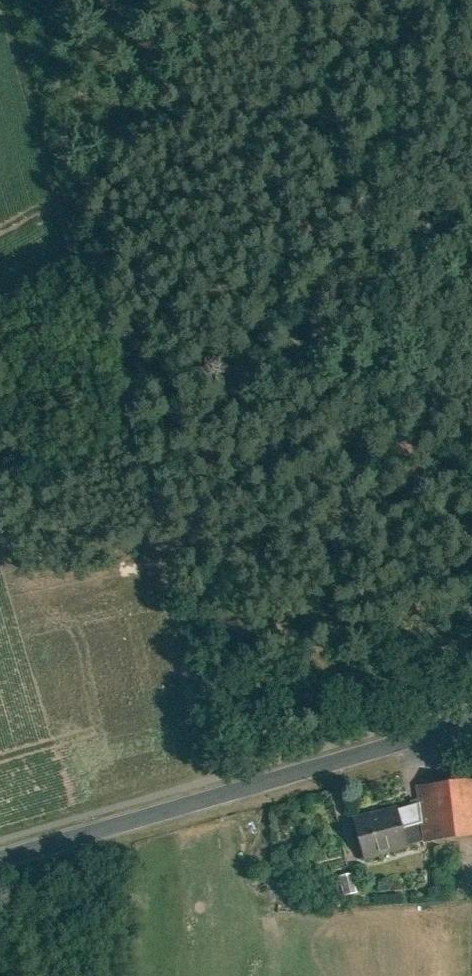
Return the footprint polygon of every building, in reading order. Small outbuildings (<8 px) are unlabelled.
[(414,787),(416,806),(352,822),(363,861),(423,844),(438,842),(443,869),(471,868),(471,781),(414,787)]
